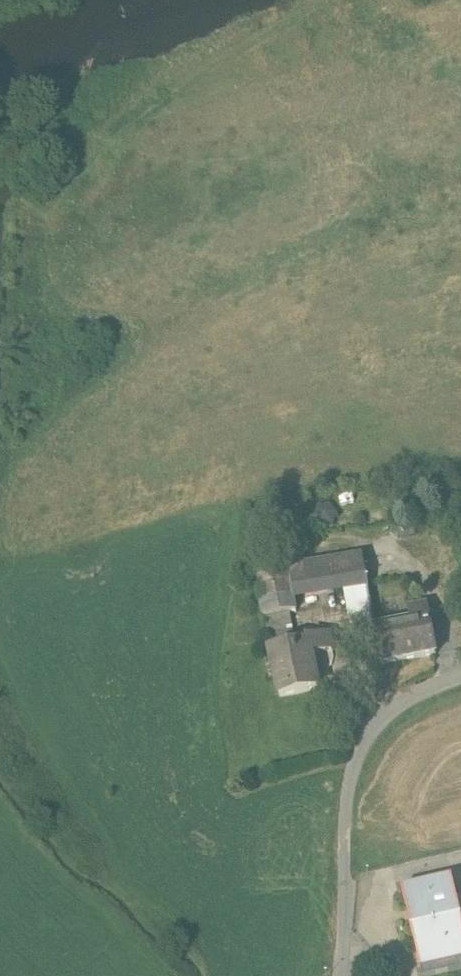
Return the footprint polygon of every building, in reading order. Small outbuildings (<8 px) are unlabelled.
[(364,556),(293,566),(298,600),(369,590),(364,556)] [(291,570),(259,575),(266,617),(292,612),(298,611),(291,570)] [(413,622),(376,630),(384,665),(437,654),(427,607),(410,610),(413,622)] [(292,612),(266,617),(270,642),(296,637),(292,612)] [(309,644),(272,651),(281,697),(320,689),(313,655),(334,651),(330,635),(309,640),(309,644)] [(402,890),(421,971),(460,962),(460,915),(453,878),(402,890)]
